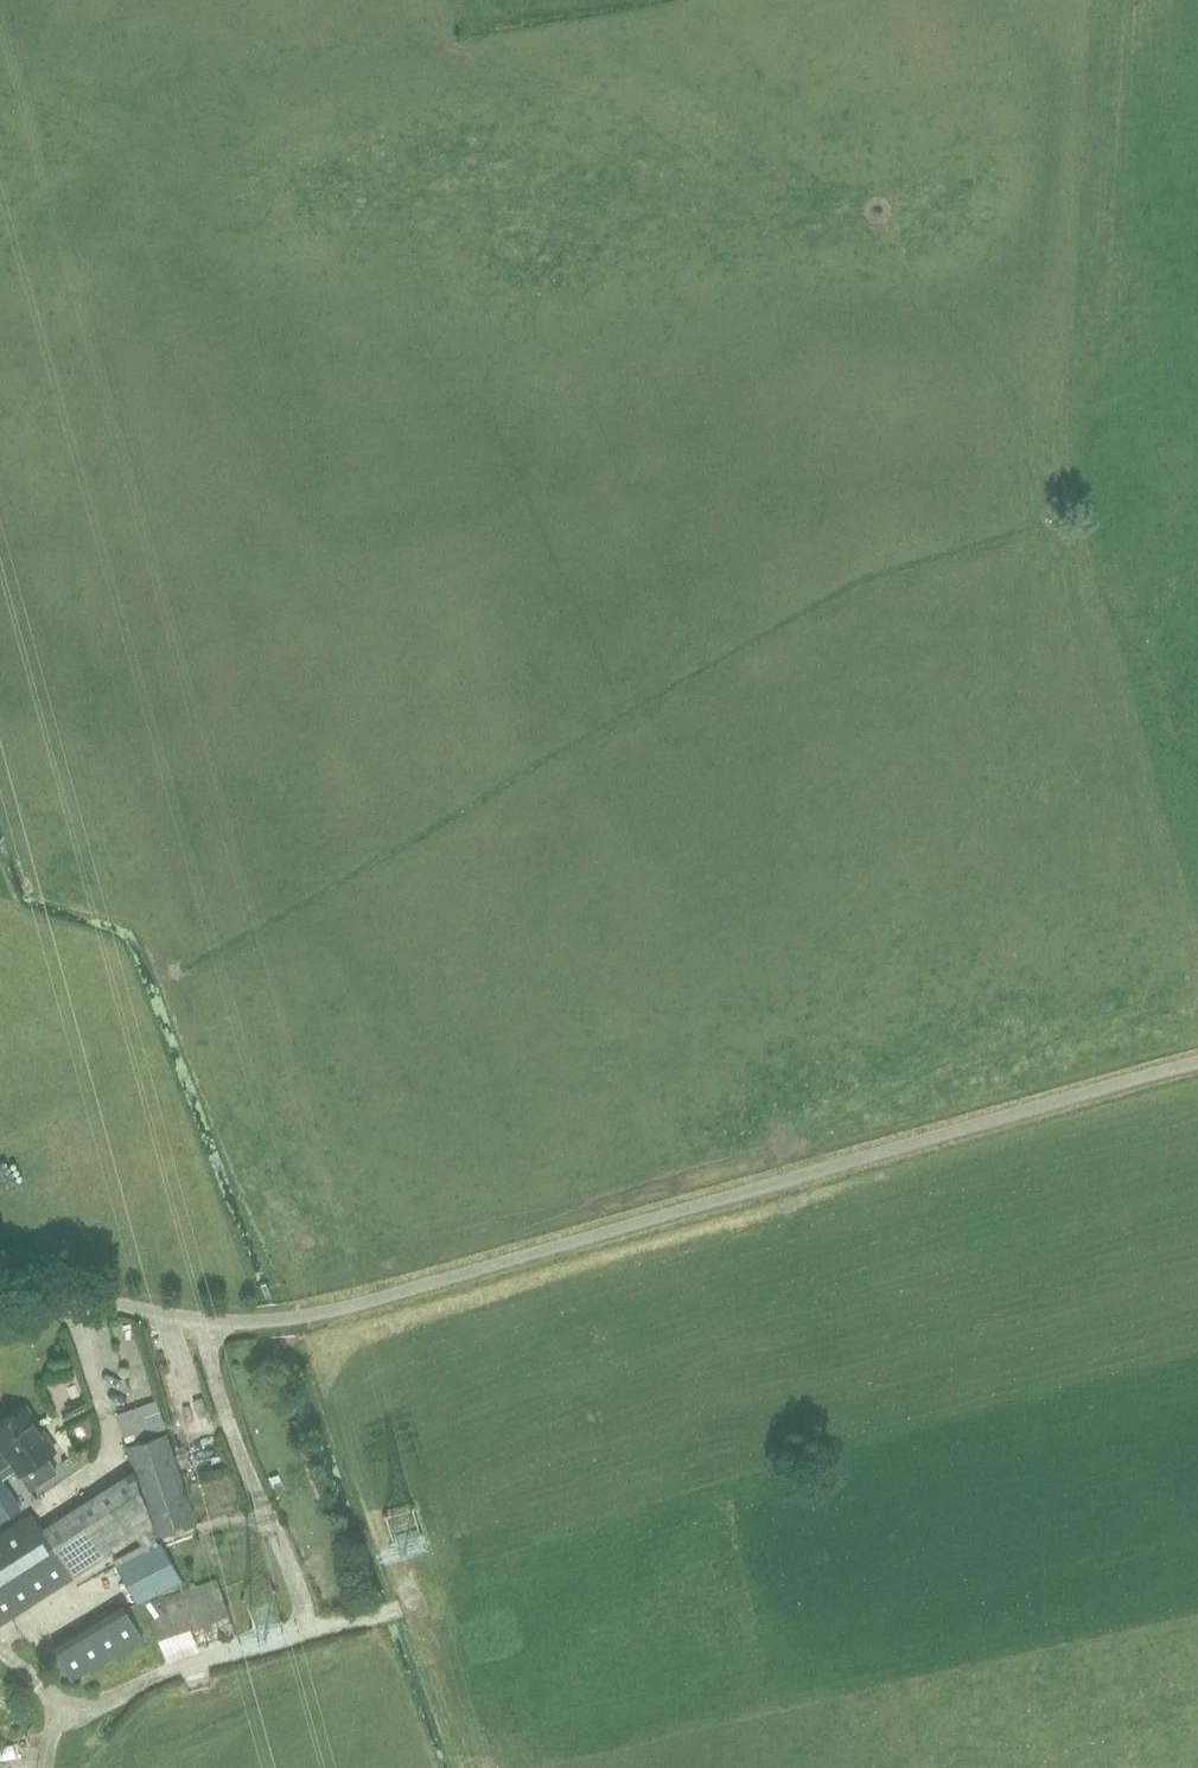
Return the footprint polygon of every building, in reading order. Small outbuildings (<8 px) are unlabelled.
[(168,1431),(158,1399),(117,1413),(128,1445),(125,1446),(134,1470),(153,1527),(156,1538),(199,1523),(168,1431)] [(12,1462),(21,1474),(38,1462),(56,1450),(41,1428),(26,1407),(9,1419),(0,1425),(0,1444),(12,1462)] [(12,1462),(0,1444),(0,1469),(12,1462)] [(134,1470),(43,1529),(75,1578),(153,1527),(134,1470)] [(0,1481),(0,1523),(20,1510),(0,1481)] [(433,1528),(427,1500),(400,1506),(406,1534),(433,1528)] [(75,1578),(43,1529),(32,1512),(0,1532),(0,1626),(75,1578)] [(137,1605),(183,1579),(160,1539),(114,1565),(137,1605)] [(235,1627),(218,1577),(146,1604),(150,1613),(137,1618),(151,1655),(163,1651),(164,1652),(207,1637),(203,1629),(215,1625),(218,1633),(235,1627)] [(21,1764),(42,1757),(37,1744),(16,1750),(21,1764)]
